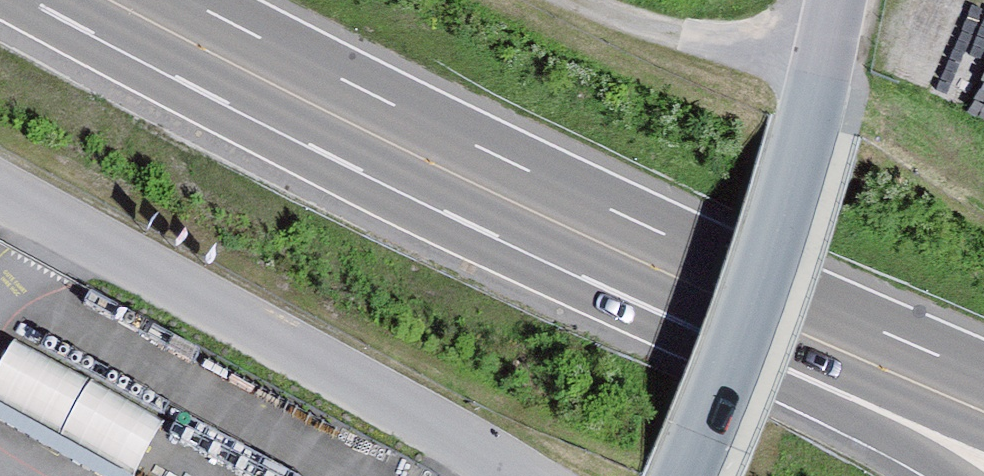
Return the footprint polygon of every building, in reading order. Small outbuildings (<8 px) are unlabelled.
[(99,475),(136,475),(166,421),(19,342),(0,378),(0,423),(99,475)]
